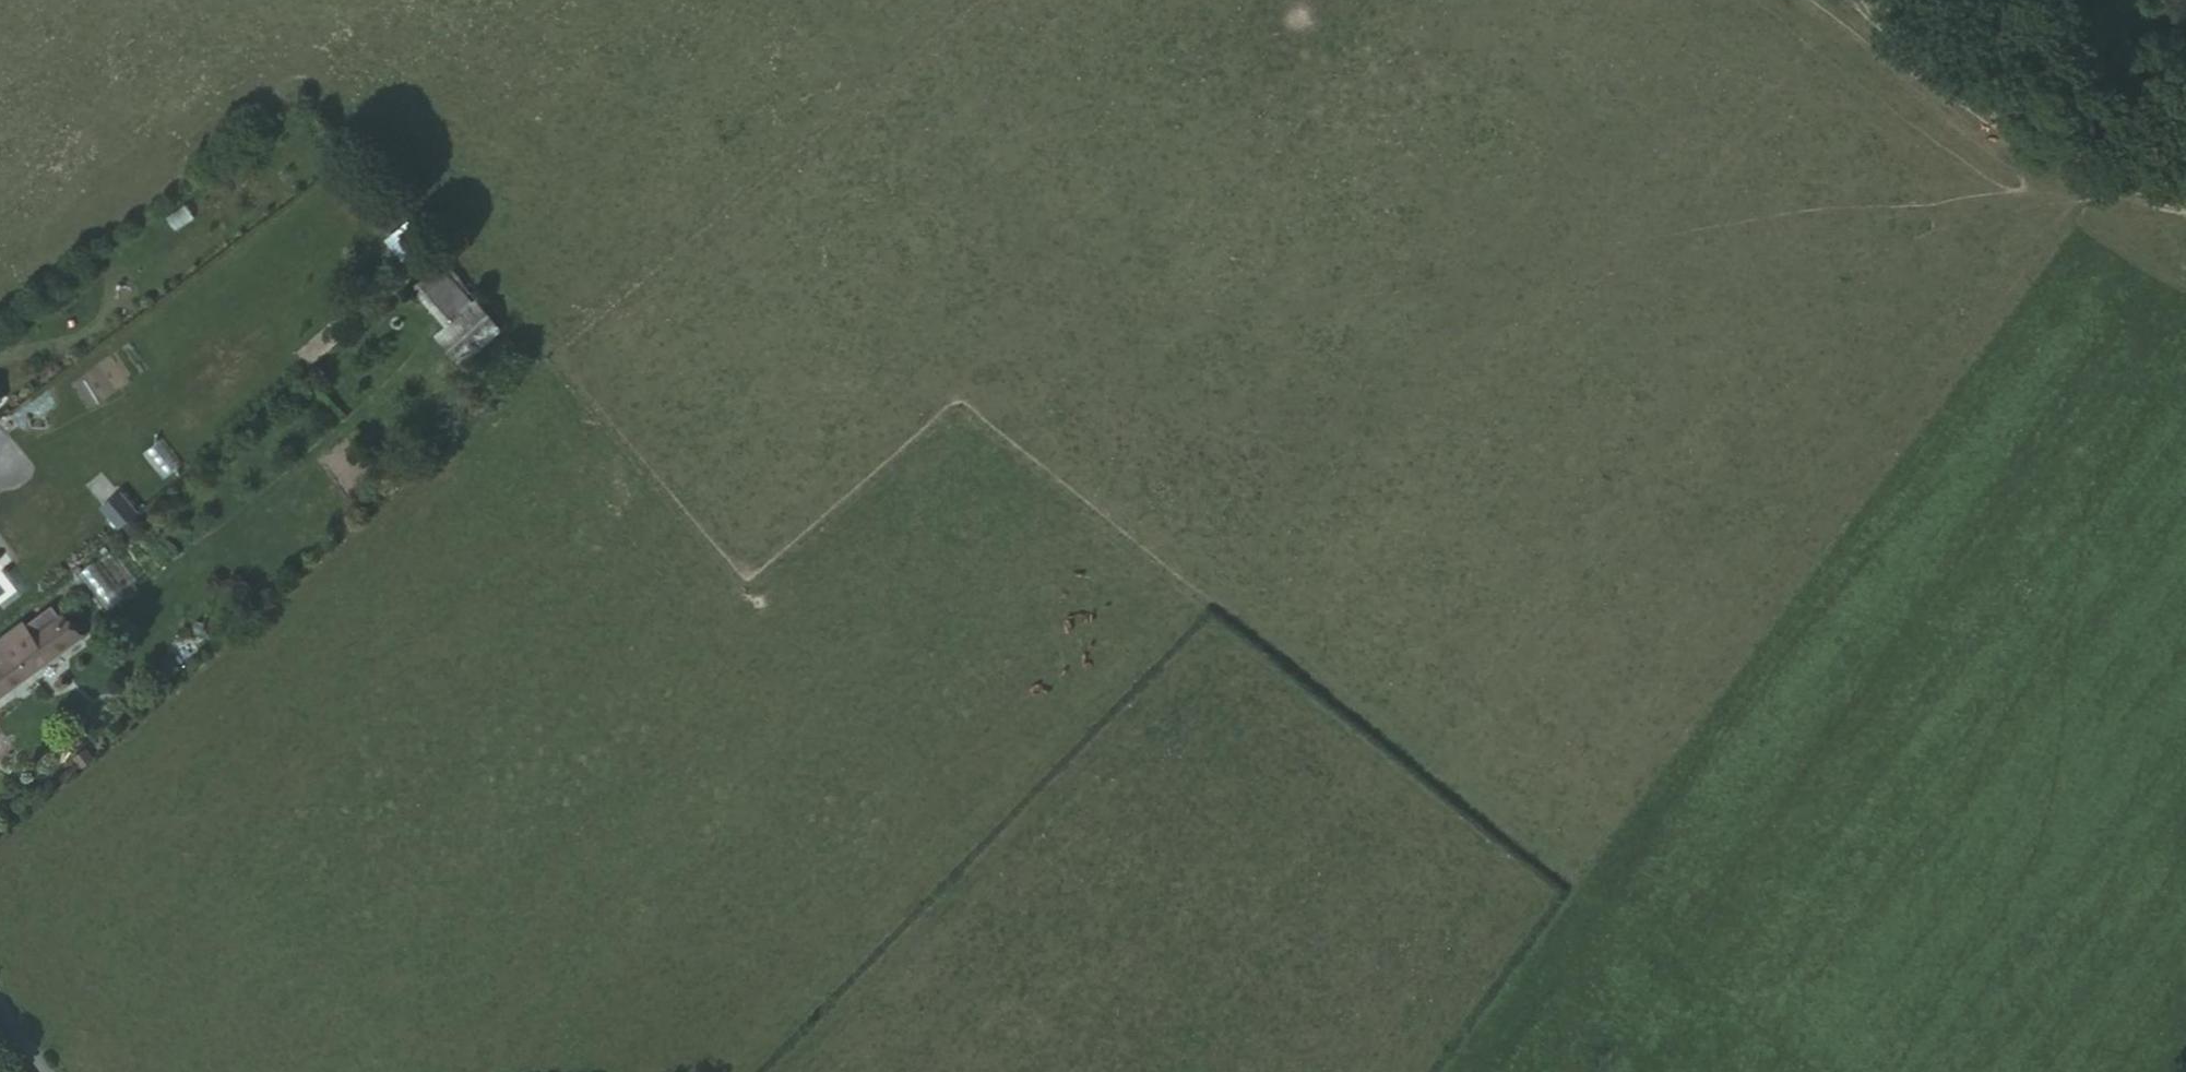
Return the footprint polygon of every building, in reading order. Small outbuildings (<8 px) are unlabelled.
[(404,257),(425,238),(406,217),(385,236),(404,257)] [(433,333),(446,348),(486,312),(438,258),(409,284),(444,323),(433,333)] [(118,495),(102,509),(120,530),(136,516),(118,495)] [(90,563),(80,573),(104,600),(115,591),(90,563)] [(44,624),(16,646),(6,633),(0,637),(0,695),(62,647),(44,624)]
